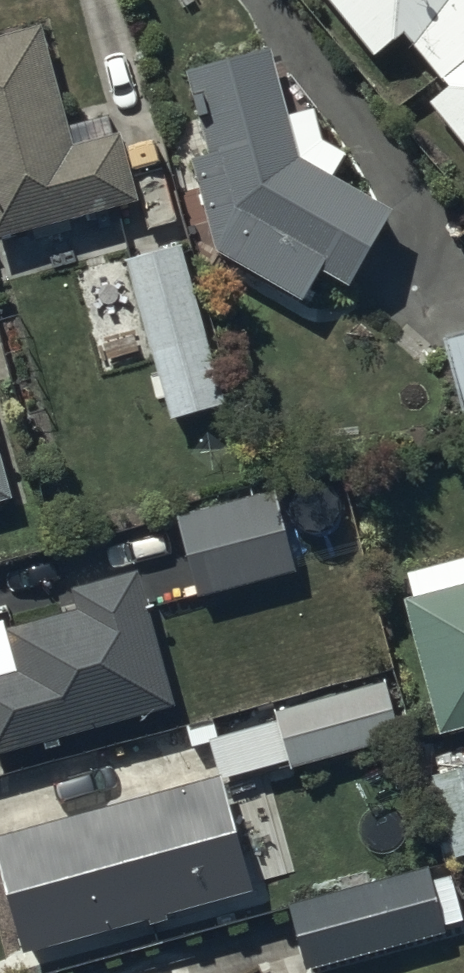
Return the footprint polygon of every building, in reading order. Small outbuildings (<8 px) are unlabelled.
[(366,53),(396,28),(438,79),(419,94),(463,149),(463,0),(323,0),(366,53)] [(127,196),(110,129),(63,141),(31,20),(0,28),(0,229),(127,196)] [(341,279),(386,202),(292,147),(264,43),(184,64),(206,147),(187,152),(212,243),(302,295),(319,266),(341,279)] [(164,412),(218,397),(174,240),(121,254),(164,412)] [(443,327),(463,401),(463,321),(443,327)] [(192,590),(292,565),(273,485),(172,509),(192,590)] [(398,593),(434,729),(463,721),(463,552),(403,569),(408,590),(398,593)] [(130,563),(68,582),(73,601),(1,622),(13,663),(0,667),(0,745),(169,695),(130,563)] [(282,753),(285,766),(398,735),(381,673),(270,704),(274,717),(206,736),(215,771),(282,753)] [(423,768),(452,856),(463,851),(463,754),(423,768)] [(15,947),(248,884),(215,771),(0,827),(0,893),(15,947)] [(439,928),(421,865),(287,902),(304,965),(439,928)]
